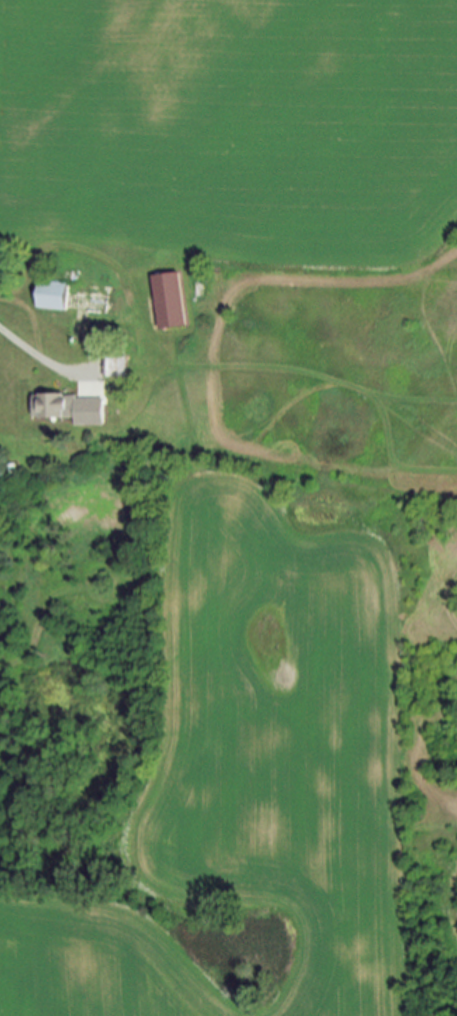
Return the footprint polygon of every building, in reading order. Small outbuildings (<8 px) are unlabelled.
[(152,276),(160,330),(187,326),(179,272),(152,276)] [(66,310),(67,282),(38,281),(37,308),(66,310)] [(127,352),(106,352),(106,377),(126,377),(127,352)] [(105,396),(34,396),(35,418),(76,418),(76,425),(105,425),(105,396)]
